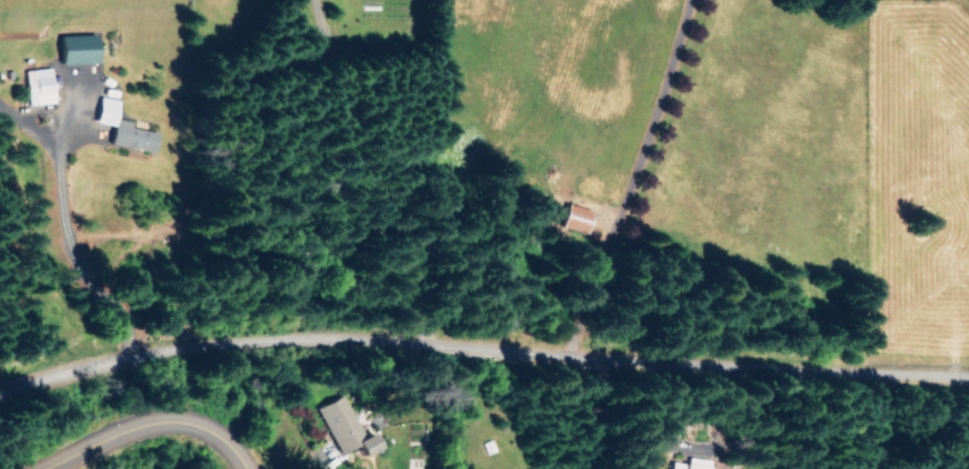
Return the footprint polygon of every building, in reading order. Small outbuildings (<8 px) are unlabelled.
[(93,32),(56,33),(57,61),(94,61),(93,32)] [(26,102),(52,100),(49,67),(23,68),(26,102)] [(116,97),(96,95),(93,120),(112,123),(116,97)] [(155,130),(128,125),(130,119),(114,116),(108,141),(151,150),(155,130)] [(584,230),(589,207),(562,202),(558,225),(584,230)] [(336,451),(354,444),(359,454),(377,446),(370,430),(361,434),(343,392),(316,404),(336,451)] [(708,459),(686,456),(685,462),(669,460),(667,468),(707,468),(708,459)]
